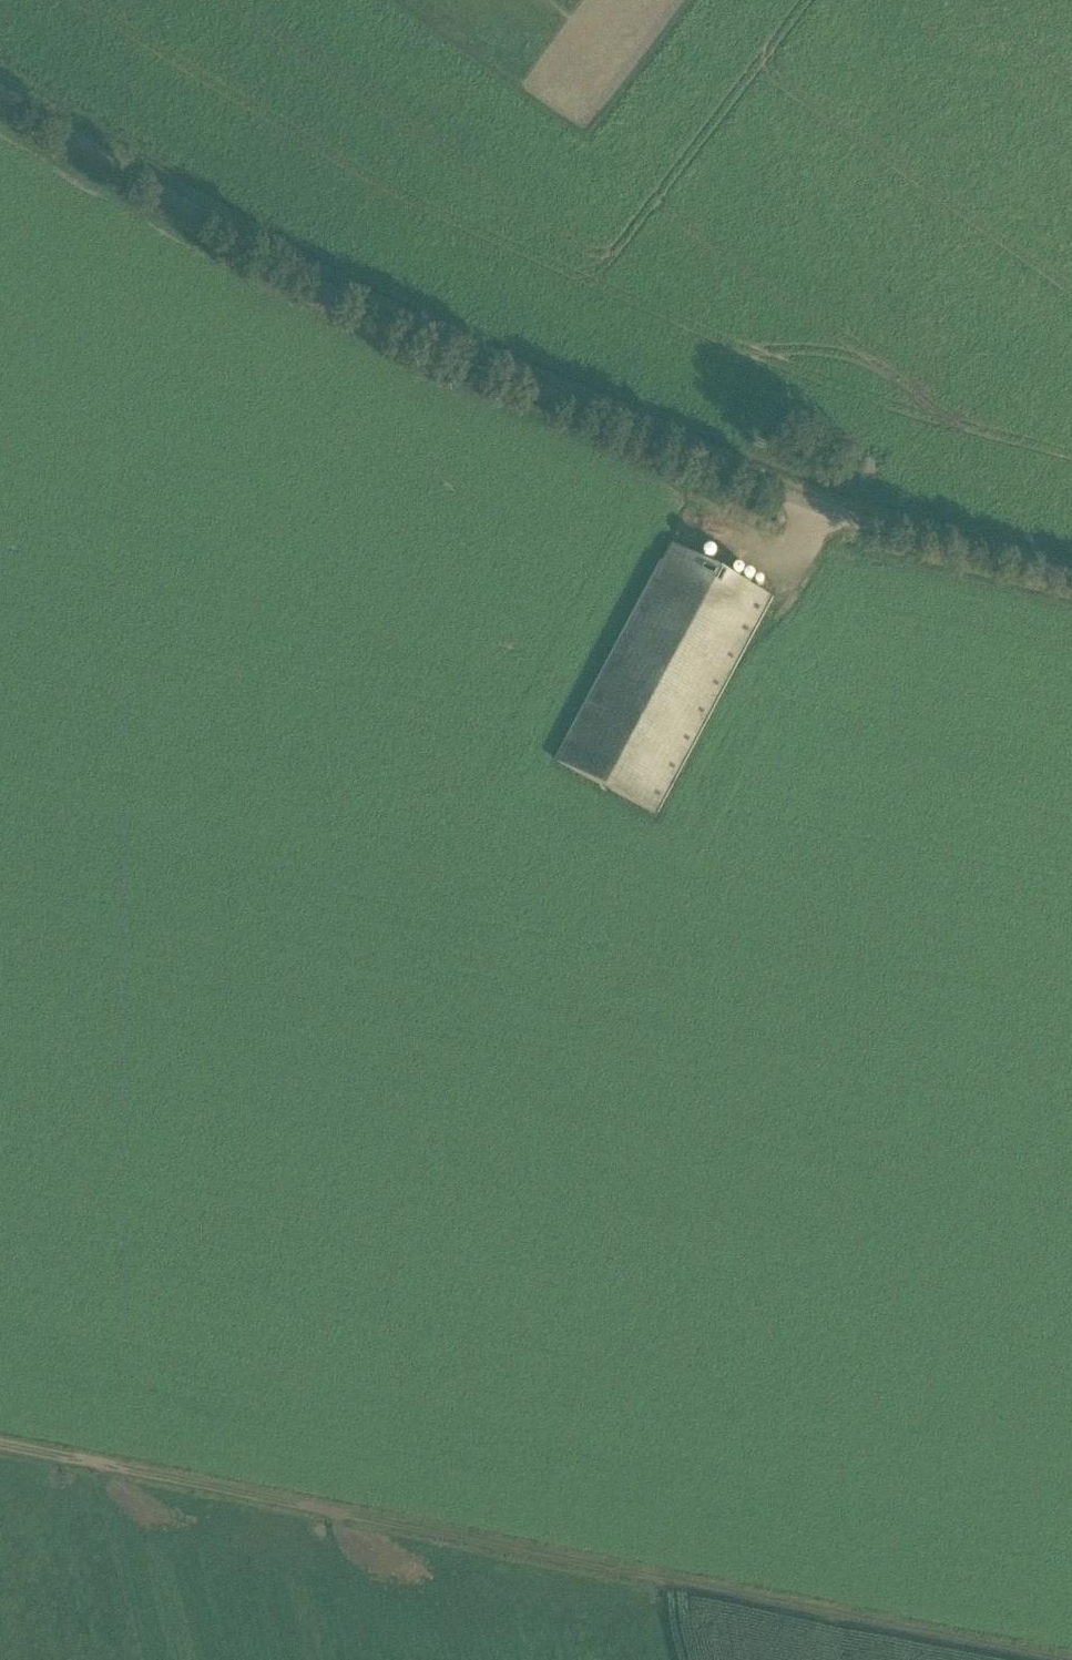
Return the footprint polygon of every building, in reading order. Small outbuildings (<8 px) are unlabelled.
[(558,763),(654,814),(770,597),(674,545),(558,763)]
